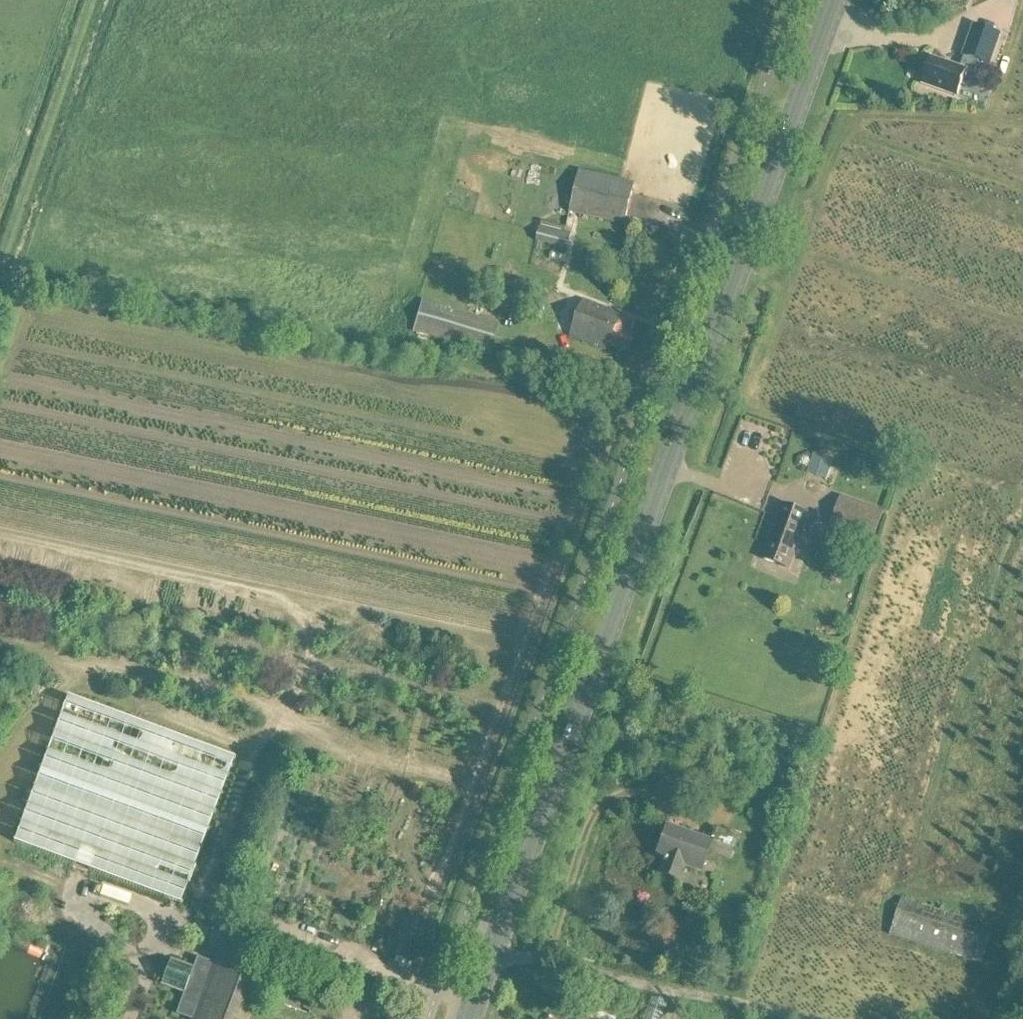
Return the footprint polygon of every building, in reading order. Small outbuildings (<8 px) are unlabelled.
[(974,26),(969,42),(963,57),(964,57),(960,68),(932,59),(923,86),(957,98),(966,72),(975,75),(979,62),(990,66),(995,51),(1000,34),(974,26)] [(624,228),(634,185),(579,172),(569,214),(624,228)] [(568,251),(571,234),(562,232),(540,226),(536,243),(568,251)] [(498,325),(475,318),(421,301),(412,335),(489,358),(498,325)] [(635,322),(583,301),(569,338),(605,352),(608,346),(627,354),(634,336),(630,335),(635,322)] [(828,478),(834,459),(812,452),(806,471),(828,478)] [(830,528),(875,544),(886,514),(841,497),(830,528)] [(783,506),(763,561),(788,571),(804,527),(810,530),(814,517),(783,506)] [(67,699),(11,848),(180,908),(234,762),(67,699)] [(715,829),(711,843),(665,827),(655,857),(663,860),(657,875),(677,882),(682,867),(700,874),(704,862),(717,867),(721,868),(732,835),(715,829)] [(902,899),(890,936),(981,965),(992,928),(902,899)] [(212,965),(196,960),(193,970),(169,961),(160,987),(184,995),(176,1016),(183,1018),(249,1018),(267,971),(216,952),(212,965)]
